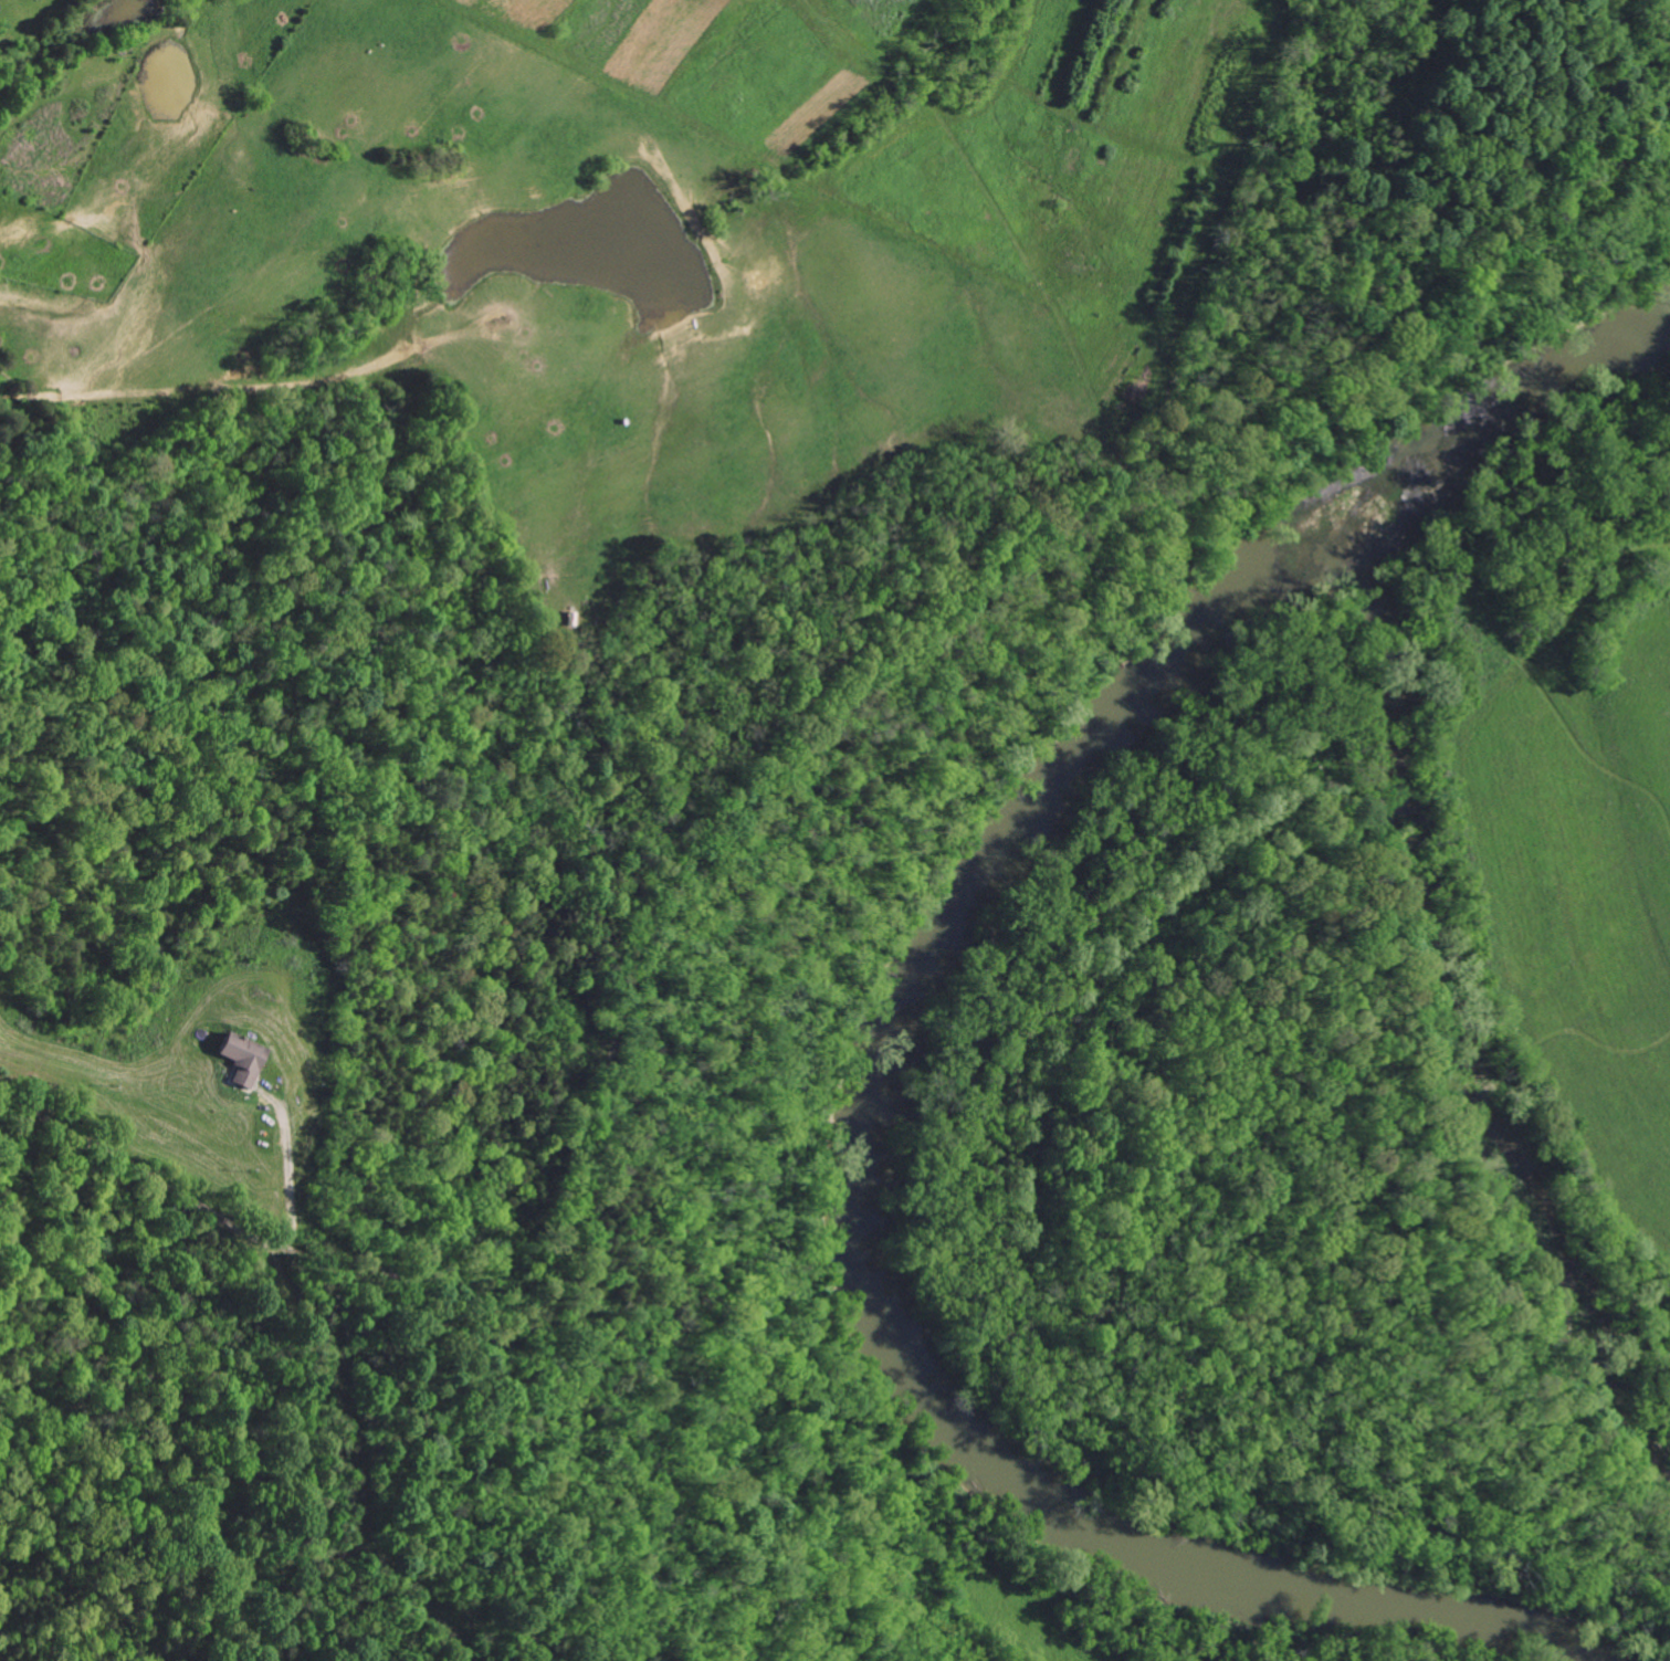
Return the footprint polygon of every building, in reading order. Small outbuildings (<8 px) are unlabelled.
[(250,1091),(268,1049),(228,1032),(217,1056),(237,1064),(229,1082),(250,1091)]
